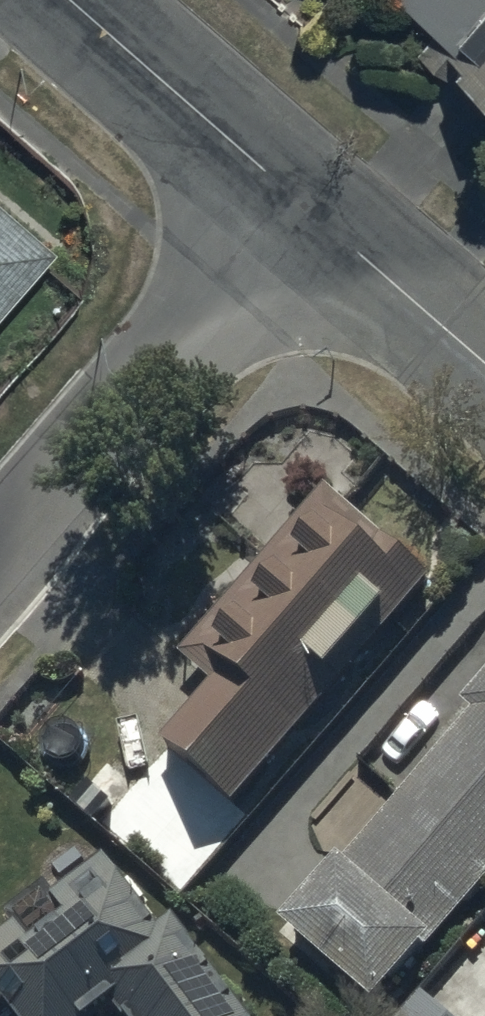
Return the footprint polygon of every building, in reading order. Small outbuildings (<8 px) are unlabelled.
[(431,31),(414,52),(445,78),(454,67),(484,92),(484,0),(394,0),(431,31)] [(0,203),(0,308),(52,247),(0,203)] [(324,493),(181,658),(215,688),(165,750),(235,811),(432,587),(324,493)] [(484,892),(484,687),(466,709),(476,718),(299,919),(293,914),(280,929),(382,1015),(387,1015),(443,950),(439,946),(484,892)] [(141,788),(111,759),(68,805),(98,833),(141,788)] [(0,940),(0,1015),(8,1015),(10,1014),(12,1015),(246,1015),(181,929),(166,941),(106,860),(0,940)] [(423,997),(407,1015),(445,1015),(423,997)]
